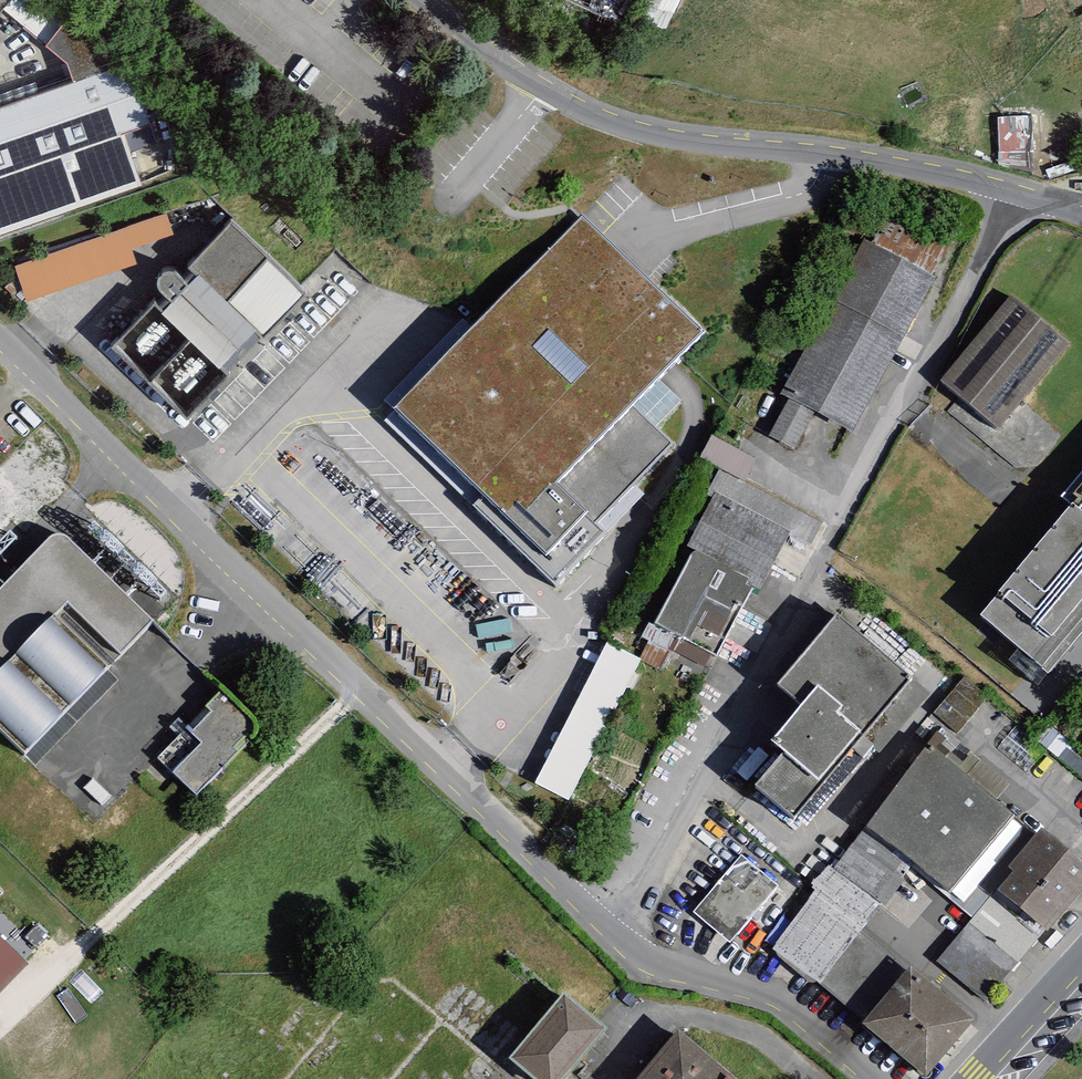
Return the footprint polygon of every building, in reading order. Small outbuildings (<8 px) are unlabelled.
[(8,9),(41,33),(52,17),(29,0),(14,0),(8,9)] [(145,179),(128,129),(153,118),(134,58),(0,102),(0,227),(145,179)] [(1001,150),(1033,149),(1032,113),(999,114),(1001,150)] [(14,261),(25,295),(181,240),(174,211),(14,261)] [(110,342),(185,411),(303,288),(234,212),(187,258),(195,266),(185,279),(174,265),(168,263),(160,264),(154,270),(154,280),(168,296),(160,304),(154,295),(110,342)] [(580,216),(384,411),(533,560),(578,516),(544,482),(695,331),(620,256),(580,216)] [(865,239),(784,384),(855,423),(936,278),(865,239)] [(1012,292),(942,377),(999,423),(1065,340),(1012,292)] [(791,400),(771,432),(794,445),(815,414),(791,400)] [(700,454),(743,478),(757,458),(710,434),(700,454)] [(694,548),(657,619),(712,647),(746,583),(762,591),(793,531),(715,491),(687,544),(694,548)] [(990,622),(1060,680),(1081,651),(1081,505),(990,622)] [(39,750),(171,616),(89,537),(83,531),(76,531),(70,534),(0,605),(0,682),(1,683),(0,684),(0,710),(39,750)] [(784,747),(748,788),(796,830),(871,746),(856,733),(904,678),(836,618),(783,678),(811,703),(778,741),(784,747)] [(608,640),(535,779),(570,797),(643,658),(608,640)] [(937,714),(958,732),(989,695),(970,676),(937,714)] [(190,740),(163,768),(184,788),(239,732),(242,727),(243,720),(214,687),(197,701),(201,706),(179,725),(190,740)] [(1028,816),(939,748),(784,950),(856,1004),(894,956),(867,935),(919,867),(963,901),(1028,816)] [(1051,831),(1019,869),(1027,875),(1015,890),(1062,929),(1081,906),(1081,857),(1051,831)] [(742,852),(692,910),(730,942),(755,913),(768,925),(794,895),(742,852)] [(1047,939),(997,899),(944,964),(994,1004),(1047,939)] [(29,963),(0,937),(0,995),(29,963)] [(987,1018),(925,968),(879,1025),(941,1075),(987,1018)] [(552,1078),(578,1078),(622,1029),(579,993),(525,1056),(552,1078)] [(655,1078),(750,1078),(696,1032),(655,1078)]
